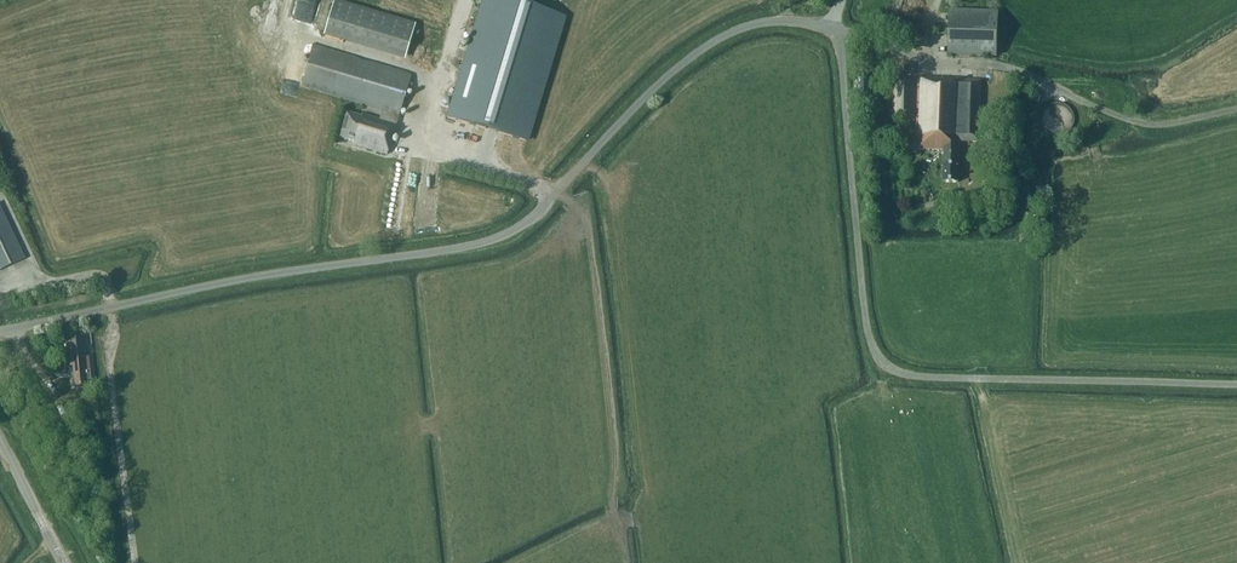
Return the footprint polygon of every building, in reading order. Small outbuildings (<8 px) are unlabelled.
[(405,59),(416,23),(338,0),(334,0),(323,35),(405,59)] [(448,108),(451,109),(449,118),(526,141),(563,17),(507,0),(485,0),(454,101),(451,100),(448,108)] [(948,54),(996,56),(997,11),(949,10),(948,54)] [(352,145),(387,156),(411,75),(314,46),(301,86),(382,111),(379,119),(361,114),(361,117),(346,112),(339,137),(353,141),(352,145)] [(281,77),(280,95),(297,97),(299,78),(281,77)] [(869,77),(858,78),(859,98),(870,97),(869,77)] [(894,78),(893,117),(915,118),(916,79),(894,78)] [(915,144),(915,149),(944,150),(943,183),(958,183),(959,142),(979,142),(981,80),(917,79),(915,144)] [(1042,115),(1041,120),(1042,125),(1044,130),(1048,133),(1053,136),(1058,137),(1063,136),(1068,133),(1072,130),(1074,125),(1075,120),(1074,115),(1071,110),(1068,106),(1063,104),(1058,103),(1053,104),(1048,106),(1044,110),(1042,115)] [(24,259),(0,208),(0,270),(24,259)] [(56,339),(61,339),(60,336),(52,336),(54,355),(57,355),(56,339)] [(88,358),(87,358),(84,336),(65,338),(68,367),(72,366),(75,388),(88,386),(88,381),(91,380),(88,358)] [(57,377),(65,372),(64,358),(57,365),(57,377)]
